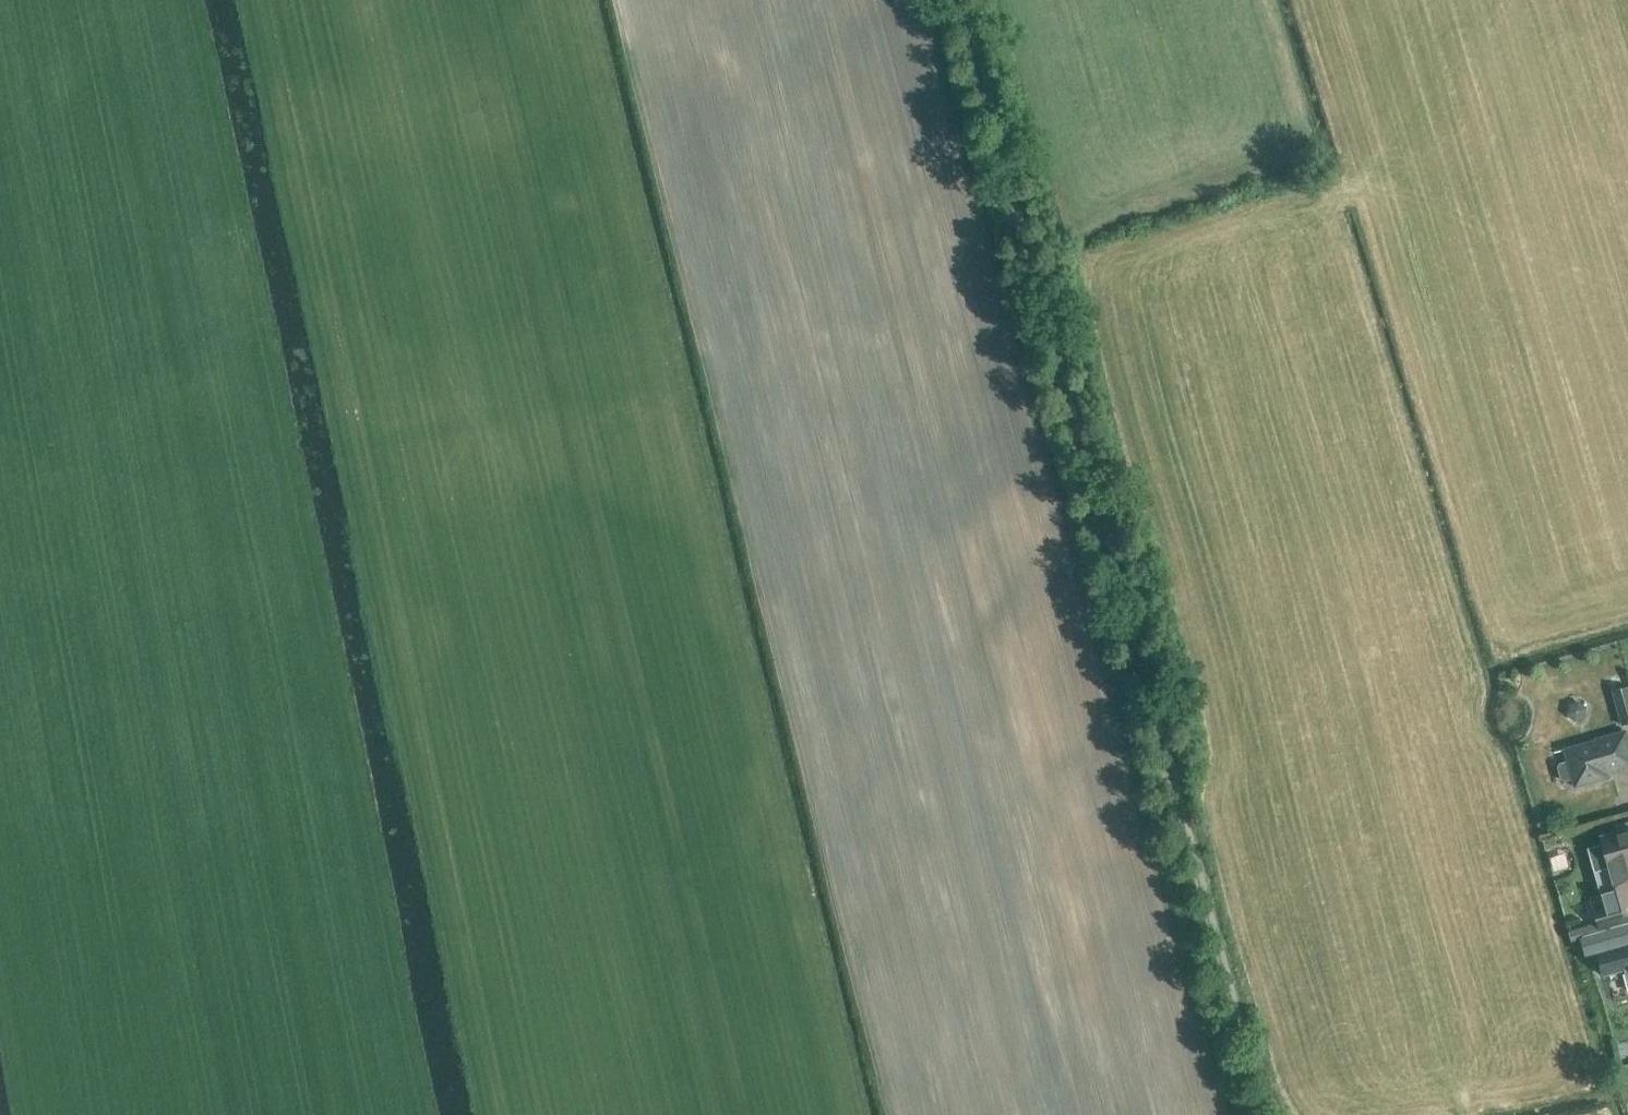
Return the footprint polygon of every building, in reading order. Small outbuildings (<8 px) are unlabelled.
[(1627,724),(1627,687),(1612,692),(1622,725),(1627,724)] [(1608,778),(1607,773),(1627,767),(1627,742),(1625,730),(1595,739),(1596,740),(1563,750),(1567,762),(1556,765),(1562,782),(1572,779),(1575,788),(1608,778)] [(1601,838),(1603,844),(1598,847),(1596,853),(1598,859),(1603,863),(1609,863),(1610,870),(1612,869),(1620,895),(1627,893),(1627,830),(1601,838)] [(1613,890),(1590,897),(1597,923),(1569,931),(1570,937),(1598,929),(1599,931),(1627,923),(1627,897),(1616,900),(1613,890)] [(1584,939),(1588,954),(1597,952),(1603,976),(1627,969),(1627,927),(1584,939)]
